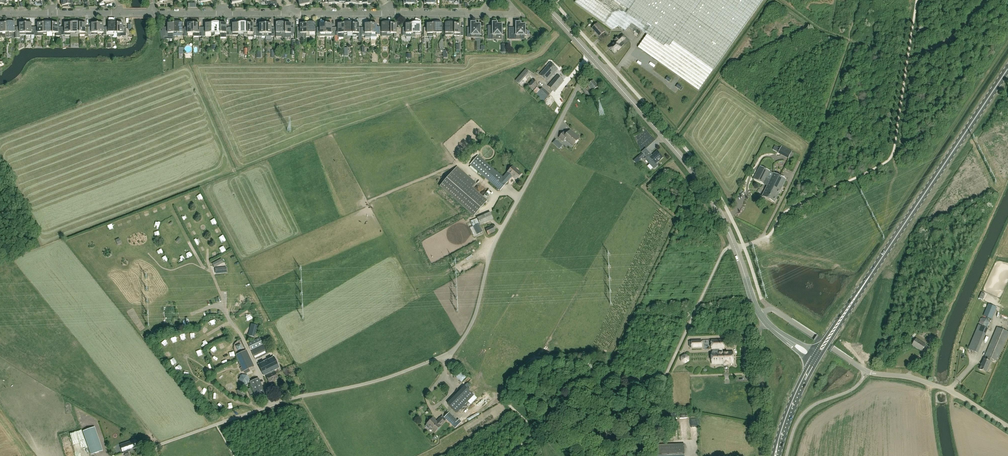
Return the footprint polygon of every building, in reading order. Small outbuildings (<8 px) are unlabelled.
[(574,3),(611,29),(618,26),(622,28),(621,30),(623,32),(624,30),(625,31),(627,28),(635,33),(638,28),(647,35),(638,47),(654,59),(699,91),(713,70),(763,0),(577,0),(574,3)] [(9,22),(7,22),(6,22),(6,23),(6,32),(6,33),(6,34),(6,37),(7,37),(10,37),(10,34),(10,32),(16,32),(16,38),(20,38),(20,35),(25,35),(25,32),(25,23),(20,23),(20,27),(15,27),(15,22),(14,22),(13,22),(12,22),(10,22),(9,22)] [(52,32),(52,23),(53,23),(51,22),(50,22),(49,22),(48,22),(47,22),(46,22),(45,22),(43,23),(43,32),(43,33),(43,34),(47,34),(47,32),(52,32)] [(61,32),(61,35),(62,35),(71,35),(71,32),(70,32),(70,23),(71,22),(65,22),(65,29),(61,29),(61,32)] [(79,33),(79,23),(80,23),(78,22),(77,22),(76,22),(75,22),(73,22),(72,22),(71,22),(70,23),(70,32),(71,32),(76,32),(76,34),(80,34),(80,33),(79,33)] [(117,33),(117,23),(116,22),(115,22),(114,22),(113,22),(112,22),(111,22),(110,22),(108,23),(108,32),(114,32),(114,34),(117,34),(117,33)] [(183,36),(183,23),(181,22),(179,22),(178,22),(177,22),(176,22),(175,22),(174,23),(173,23),(173,24),(174,24),(174,33),(173,33),(173,36),(183,36)] [(220,33),(220,24),(220,23),(219,22),(218,22),(217,22),(216,22),(215,22),(213,22),(212,22),(211,23),(211,24),(211,33),(211,37),(212,36),(213,36),(214,36),(215,35),(215,33),(220,33)] [(247,33),(247,24),(247,23),(246,22),(245,22),(244,22),(243,22),(242,22),(241,22),(239,22),(238,23),(238,24),(238,33),(244,33),(244,36),(244,37),(245,38),(246,38),(247,38),(247,37),(247,33)] [(274,37),(274,28),(271,28),(271,22),(266,22),(266,24),(265,24),(265,33),(265,37),(274,37)] [(285,33),(285,24),(285,23),(284,22),(283,22),(282,22),(281,22),(280,22),(279,22),(278,22),(277,22),(276,23),(276,33),(282,33),(282,34),(285,34),(285,33)] [(315,33),(315,23),(314,23),(314,22),(312,22),(311,22),(310,22),(309,22),(308,22),(306,23),(306,24),(306,33),(306,37),(309,37),(309,35),(315,35),(315,33)] [(353,33),(353,24),(353,23),(353,22),(352,22),(352,23),(351,22),(350,22),(349,22),(348,22),(347,22),(346,22),(345,23),(344,23),(344,24),(344,33),(344,34),(347,34),(347,33),(353,33)] [(359,28),(359,24),(359,22),(353,22),(353,23),(353,24),(353,33),(353,39),(356,39),(356,37),(362,37),(362,36),(362,28),(359,28)] [(391,24),(391,23),(388,22),(387,22),(386,22),(385,22),(384,22),(383,22),(381,23),(381,37),(390,37),(390,34),(391,34),(391,33),(390,33),(390,24),(391,24)] [(421,33),(421,23),(420,23),(419,22),(418,22),(416,22),(415,22),(414,22),(413,23),(412,23),(411,23),(411,24),(412,24),(412,37),(415,37),(415,34),(420,34),(421,33)] [(433,37),(433,24),(432,24),(432,22),(430,22),(429,22),(428,22),(427,23),(427,28),(424,28),(424,37),(433,37)] [(442,33),(442,23),(441,23),(440,23),(439,22),(437,22),(436,22),(435,22),(434,23),(433,23),(433,24),(433,37),(436,37),(436,33),(442,33)] [(454,35),(454,34),(454,24),(454,23),(453,23),(452,23),(452,22),(450,22),(449,22),(448,22),(446,23),(445,23),(445,33),(445,35),(454,35)] [(482,35),(482,31),(480,31),(480,24),(475,24),(475,22),(471,22),(471,27),(468,28),(467,37),(479,37),(480,37),(480,35),(482,35)] [(488,39),(497,39),(497,35),(503,35),(503,31),(502,31),(502,24),(497,24),(497,22),(492,22),(492,26),(488,26),(488,39)] [(527,35),(527,31),(525,31),(525,24),(520,24),(520,22),(516,22),(516,31),(509,30),(509,39),(520,39),(520,35),(527,35)] [(34,32),(34,27),(31,27),(31,23),(25,23),(25,32),(25,35),(31,35),(34,35),(34,32)] [(43,36),(43,34),(43,33),(43,32),(43,23),(38,23),(38,27),(34,27),(34,32),(34,35),(34,36),(43,36)] [(62,36),(62,35),(61,35),(61,32),(61,29),(58,29),(58,23),(53,23),(52,23),(52,32),(52,33),(56,33),(56,36),(60,36),(62,36)] [(88,33),(88,27),(85,27),(85,23),(80,23),(79,23),(79,33),(80,33),(80,34),(80,35),(85,35),(85,36),(89,36),(89,35),(88,33)] [(97,33),(97,23),(92,23),(92,27),(88,27),(88,33),(89,35),(92,35),(97,35),(97,33)] [(107,35),(107,27),(103,27),(103,23),(97,23),(97,33),(103,33),(103,35),(107,35)] [(126,36),(126,27),(123,27),(123,23),(117,23),(117,33),(121,33),(121,36),(126,36)] [(174,33),(174,24),(173,24),(168,24),(168,27),(161,28),(163,37),(164,39),(173,39),(173,36),(173,33),(174,33)] [(202,33),(202,28),(199,28),(199,24),(187,24),(187,28),(184,28),(184,37),(187,37),(187,33),(193,33),(193,37),(199,37),(202,37),(202,33)] [(211,37),(211,33),(211,24),(205,24),(205,28),(202,28),(202,33),(202,37),(205,37),(211,37)] [(229,33),(229,28),(226,28),(226,24),(220,24),(220,33),(220,36),(220,38),(226,38),(226,36),(229,36),(229,33)] [(238,33),(238,24),(232,24),(232,28),(229,28),(229,33),(229,36),(238,36),(238,33)] [(256,36),(256,33),(256,28),(253,28),(253,24),(247,24),(247,33),(247,37),(253,37),(253,39),(256,38),(256,37),(256,36)] [(265,33),(265,24),(259,24),(259,28),(256,28),(256,33),(256,36),(256,37),(262,37),(265,37),(265,33)] [(294,36),(294,28),(291,28),(291,24),(285,24),(285,33),(285,34),(285,37),(291,37),(291,36),(294,36)] [(306,33),(306,24),(300,24),(300,26),(297,26),(297,38),(306,39),(306,37),(306,33)] [(326,37),(326,24),(320,24),(320,28),(317,28),(317,37),(326,37)] [(335,36),(335,28),(332,28),(332,24),(326,24),(326,37),(335,37),(335,36)] [(344,24),(338,24),(338,28),(335,28),(335,36),(338,36),(338,37),(338,38),(344,38),(344,34),(344,33),(344,24)] [(371,38),(371,37),(371,24),(365,24),(365,28),(362,28),(362,36),(365,36),(365,38),(371,38)] [(380,36),(380,28),(377,28),(377,24),(371,24),(371,37),(377,37),(377,36),(380,36)] [(399,37),(399,28),(396,28),(396,24),(391,24),(390,24),(390,33),(391,33),(394,33),(394,37),(399,37)] [(412,24),(411,24),(406,24),(406,28),(402,28),(402,36),(406,36),(406,37),(412,37),(412,24)] [(463,36),(463,28),(460,28),(460,24),(454,24),(454,34),(454,35),(454,36),(460,36),(463,36)] [(604,31),(597,24),(592,29),(596,33),(595,33),(599,37),(604,31)] [(625,44),(622,41),(625,38),(622,35),(619,38),(618,37),(614,40),(615,41),(609,48),(614,53),(615,52),(617,51),(616,50),(617,50),(618,50),(625,44)] [(548,82),(558,69),(550,62),(540,75),(548,82)] [(518,83),(528,72),(526,69),(516,81),(518,83)] [(555,92),(564,81),(557,75),(548,86),(555,92)] [(533,80),(527,87),(533,91),(539,85),(533,80)] [(592,94),(589,92),(592,90),(593,92),(599,86),(593,80),(588,86),(589,87),(587,89),(586,88),(583,90),(589,97),(592,94)] [(549,94),(542,88),(540,90),(537,87),(533,92),(543,101),(549,94)] [(580,138),(570,130),(567,134),(564,131),(559,137),(564,141),(565,139),(573,146),(580,138)] [(778,153),(788,158),(792,152),(782,146),(778,153)] [(656,164),(663,158),(657,151),(651,157),(649,155),(644,159),(654,169),(658,165),(656,164)] [(501,190),(512,177),(516,180),(522,173),(513,166),(503,178),(478,156),(470,165),(480,173),(496,186),(501,190)] [(487,201),(472,188),(476,183),(457,166),(440,186),(474,216),(487,201)] [(762,196),(774,202),(786,180),(774,173),(770,180),(767,178),(770,171),(760,166),(753,179),(764,184),(765,182),(768,184),(762,196)] [(493,219),(490,212),(477,218),(479,223),(479,224),(493,219)] [(477,218),(470,221),(473,227),(473,226),(478,224),(479,223),(477,218)] [(482,232),(478,224),(473,226),(477,235),(482,232)] [(495,231),(493,226),(486,229),(488,234),(495,231)] [(221,259),(212,264),(214,267),(223,262),(221,259)] [(988,305),(983,316),(992,319),(997,309),(988,305)] [(987,318),(981,318),(979,323),(982,328),(987,327),(989,322),(987,318)] [(977,353),(987,330),(978,326),(968,349),(977,353)] [(1007,335),(1007,332),(997,327),(985,356),(988,357),(986,360),(984,359),(979,369),(986,372),(990,362),(989,361),(990,358),(997,361),(1007,335)] [(260,338),(248,343),(251,350),(263,345),(260,338)] [(733,364),(733,352),(724,352),(724,351),(724,352),(723,352),(722,349),(724,349),(724,339),(724,340),(712,340),(711,340),(712,349),(713,352),(712,352),(712,364),(713,364),(724,364),(730,364),(729,364),(729,363),(733,363),(733,364)] [(922,351),(926,345),(916,339),(912,345),(922,351)] [(267,354),(263,346),(251,351),(255,359),(267,354)] [(254,366),(247,350),(236,355),(245,374),(250,372),(248,369),(254,366)] [(273,357),(258,365),(263,376),(279,368),(273,357)] [(278,379),(275,372),(274,372),(274,371),(267,375),(267,376),(266,376),(269,383),(278,379)] [(466,377),(459,371),(455,376),(461,382),(466,377)] [(247,375),(241,375),(239,380),(241,385),(247,385),(250,380),(247,375)] [(698,380),(698,378),(695,377),(692,387),(699,389),(702,382),(698,380)] [(260,380),(251,383),(257,402),(266,399),(260,380)] [(474,395),(471,393),(468,390),(471,387),(467,383),(447,403),(457,413),(468,402),(474,395)] [(242,389),(237,391),(241,402),(246,400),(242,389)] [(474,395),(468,402),(471,404),(477,398),(474,395)] [(444,418),(453,426),(458,421),(449,412),(444,418)] [(435,432),(440,426),(444,422),(440,418),(436,422),(432,418),(427,424),(435,432)] [(83,431),(91,455),(103,451),(95,427),(83,431)] [(135,440),(131,441),(120,445),(123,453),(130,451),(130,450),(137,448),(135,440)] [(684,444),(657,445),(658,455),(685,455),(684,444)]
